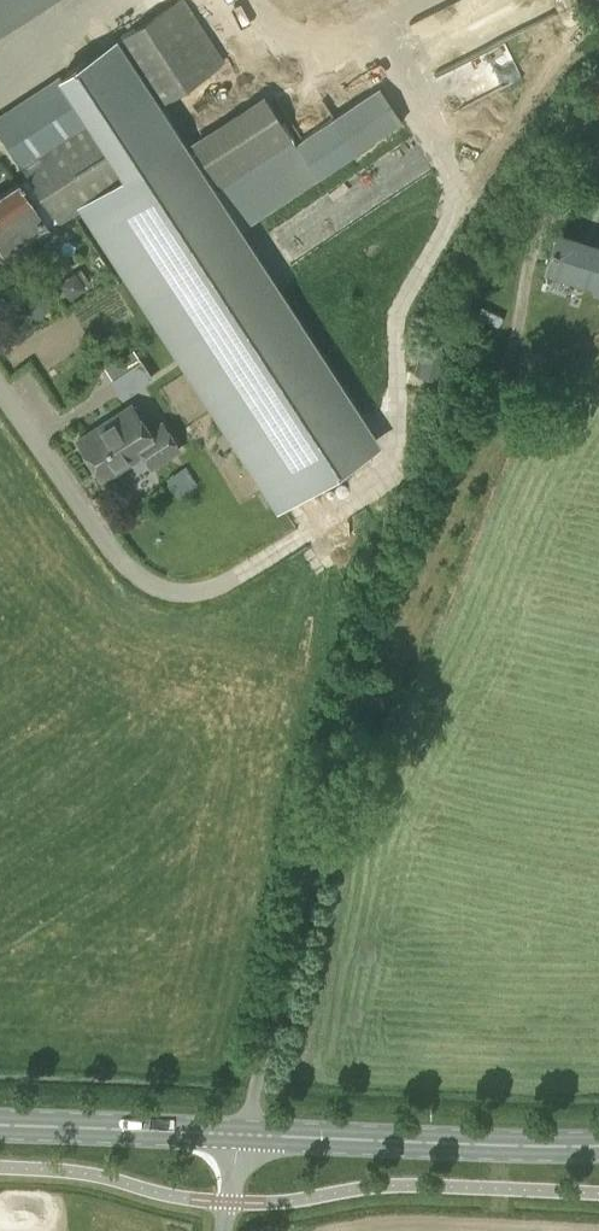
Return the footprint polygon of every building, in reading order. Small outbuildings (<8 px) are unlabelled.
[(57,0),(0,0),(0,30),(57,0)] [(226,61),(186,0),(175,0),(115,40),(158,105),(226,61)] [(535,19),(583,0),(528,0),(535,19)] [(182,138),(158,105),(115,40),(60,76),(0,115),(0,130),(29,175),(0,193),(0,254),(2,257),(52,226),(50,223),(59,217),(60,220),(79,208),(277,511),(381,444),(182,138)] [(591,81),(598,106),(598,78),(591,81)] [(222,187),(294,140),(264,95),(192,142),(222,187)] [(559,233),(548,267),(598,283),(598,245),(559,233)] [(444,347),(425,342),(416,374),(435,379),(444,347)] [(141,360),(111,379),(123,397),(153,378),(141,360)] [(148,430),(132,404),(78,440),(103,479),(143,453),(152,466),(179,448),(162,421),(148,430)] [(186,468),(171,478),(180,492),(195,481),(186,468)]
